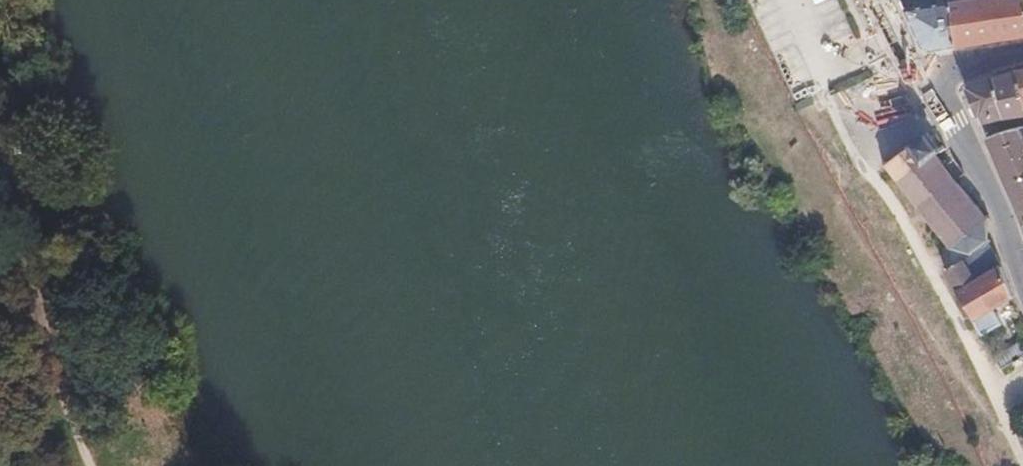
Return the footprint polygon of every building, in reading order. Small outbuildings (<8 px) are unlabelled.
[(948,4),(954,47),(1022,36),(1022,0),(976,0),(948,4)] [(954,47),(948,4),(905,11),(922,47),(930,51),(954,47)] [(1019,69),(995,78),(1005,121),(1022,117),(1022,91),(1019,69)] [(1005,121),(995,78),(969,87),(983,124),(1005,121)] [(1013,129),(988,136),(1006,183),(1022,178),(1022,128),(1013,129)] [(957,182),(943,164),(946,161),(943,159),(940,162),(936,156),(945,149),(941,145),(938,148),(925,133),(889,163),(887,163),(882,162),(881,166),(888,169),(920,211),(916,215),(919,219),(924,216),(947,246),(945,249),(948,251),(951,251),(952,248),(964,252),(965,256),(970,256),(970,251),(984,242),(986,242),(988,244),(990,242),(991,238),(987,236),(986,234),(987,220),(989,219),(988,217),(985,217),(977,206),(980,205),(977,201),(974,203),(961,187),(963,184),(961,180),(957,182)] [(1006,183),(1022,227),(1022,226),(1022,178),(1006,183)] [(991,309),(1012,298),(1001,266),(972,281),(960,261),(941,271),(979,335),(998,324),(991,309)]
